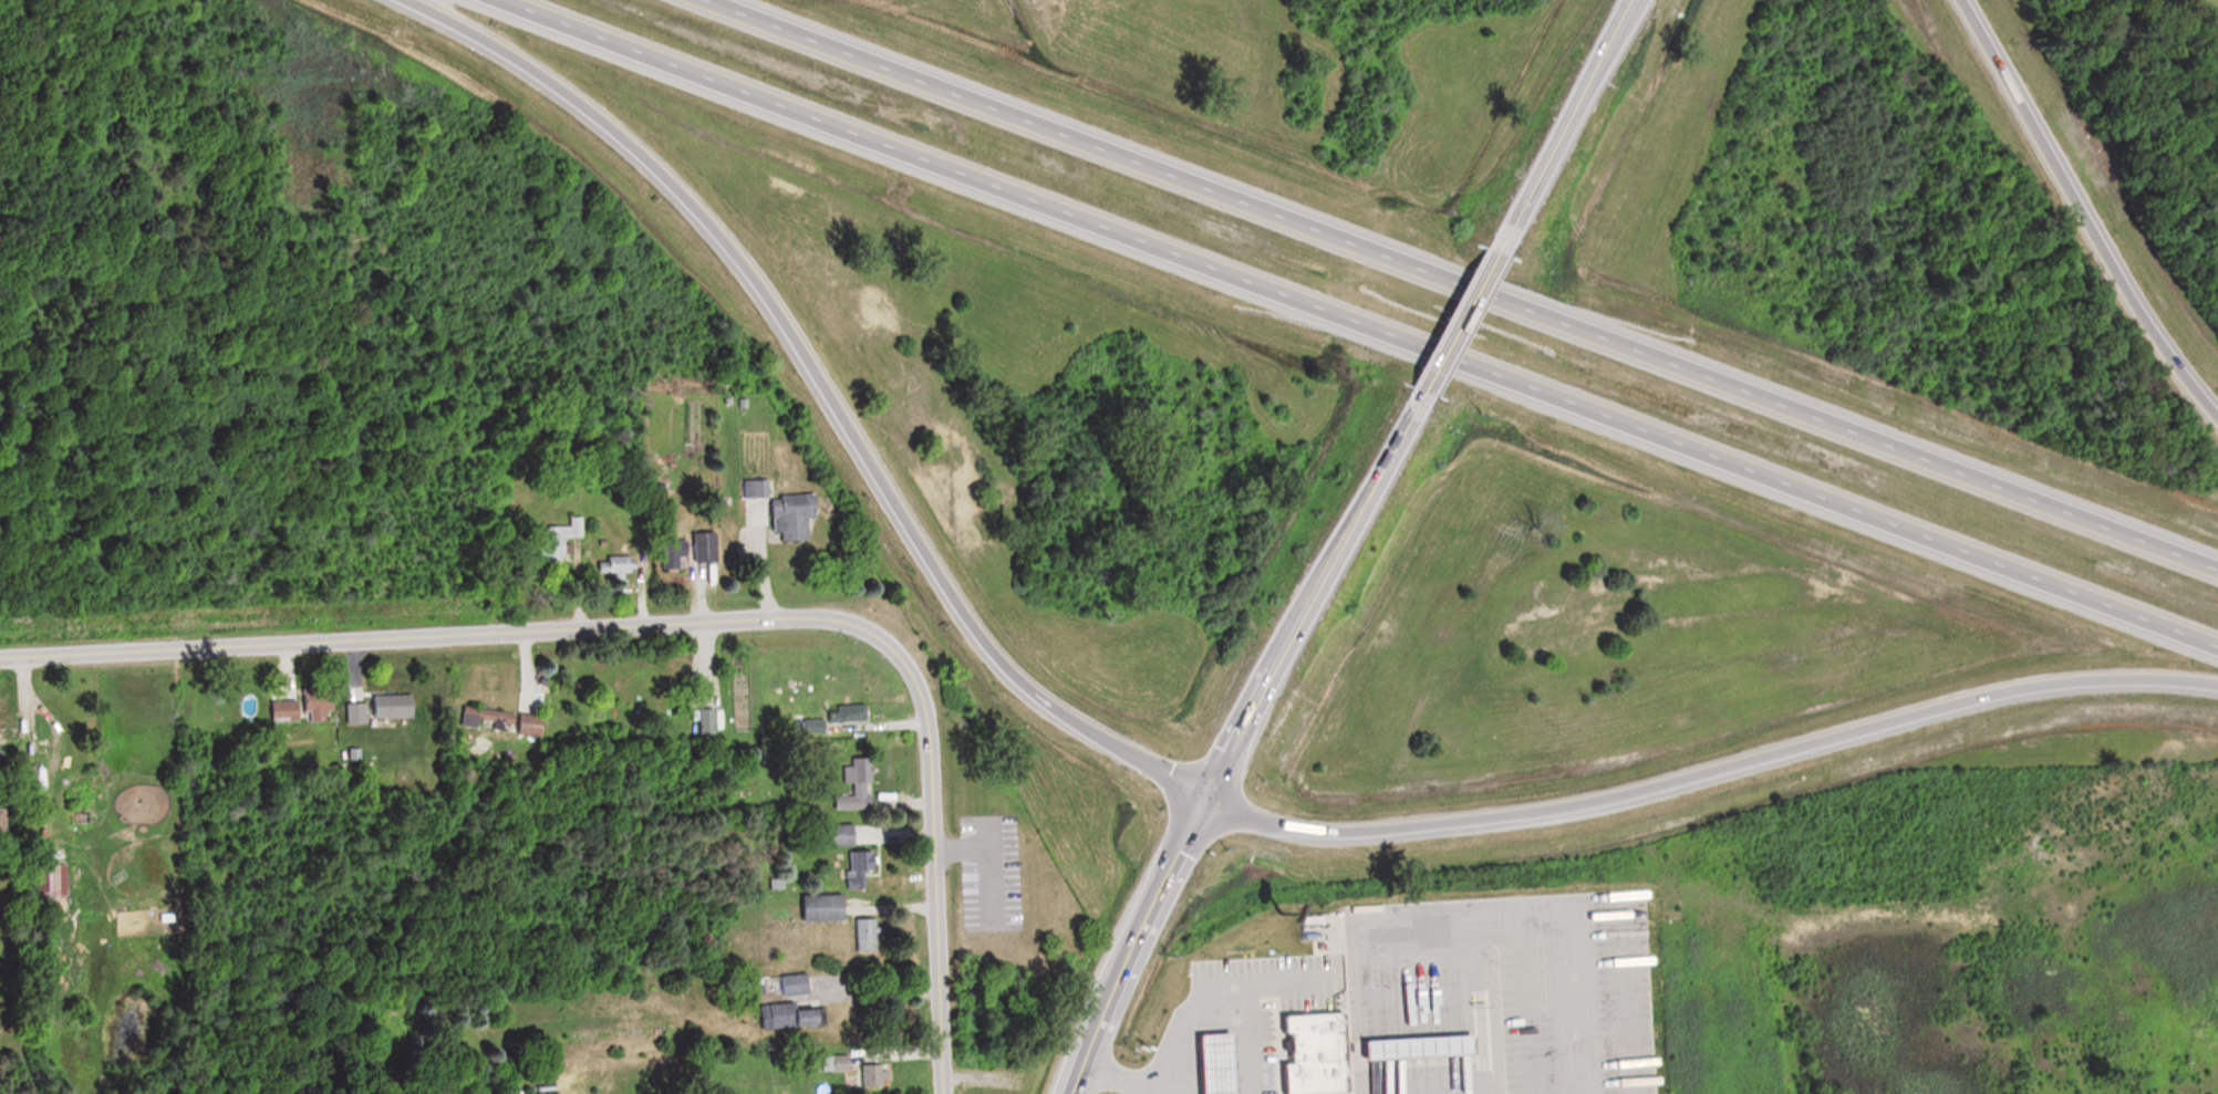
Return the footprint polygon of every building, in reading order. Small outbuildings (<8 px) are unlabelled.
[(746,497),(764,497),(763,480),(745,481),(746,497)] [(786,541),(812,541),(812,518),(823,518),(823,494),(776,494),(776,533),(786,533),(786,541)] [(665,541),(665,568),(683,568),(683,556),(691,556),(691,541),(665,541)] [(701,560),(721,560),(721,541),(701,541),(701,560)] [(274,721),(346,718),(346,720),(370,719),(370,702),(354,703),(354,706),(339,706),(339,686),(305,687),(305,699),(274,700),(274,721)] [(418,717),(418,694),(378,694),(378,717),(418,717)] [(543,736),(545,715),(464,706),(461,727),(543,736)] [(838,809),(874,809),(874,781),(838,781),(838,809)] [(850,850),(850,885),(859,885),(859,870),(880,870),(880,850),(850,850)] [(51,895),(70,895),(70,864),(51,864),(51,895)] [(803,894),(803,921),(848,921),(848,894),(803,894)] [(857,918),(857,950),(881,950),(881,918),(857,918)] [(786,997),(815,991),(810,970),(782,977),(786,997)] [(766,1005),(766,1028),(830,1026),(830,1004),(766,1005)] [(1284,1015),(1288,1093),(1348,1091),(1344,1013),(1284,1015)] [(1364,1039),(1469,1032),(1470,1052),(1365,1059),(1364,1039)] [(1232,1034),(1232,1093),(1198,1093),(1198,1034),(1232,1034)] [(889,1087),(889,1064),(865,1064),(865,1087),(889,1087)]
